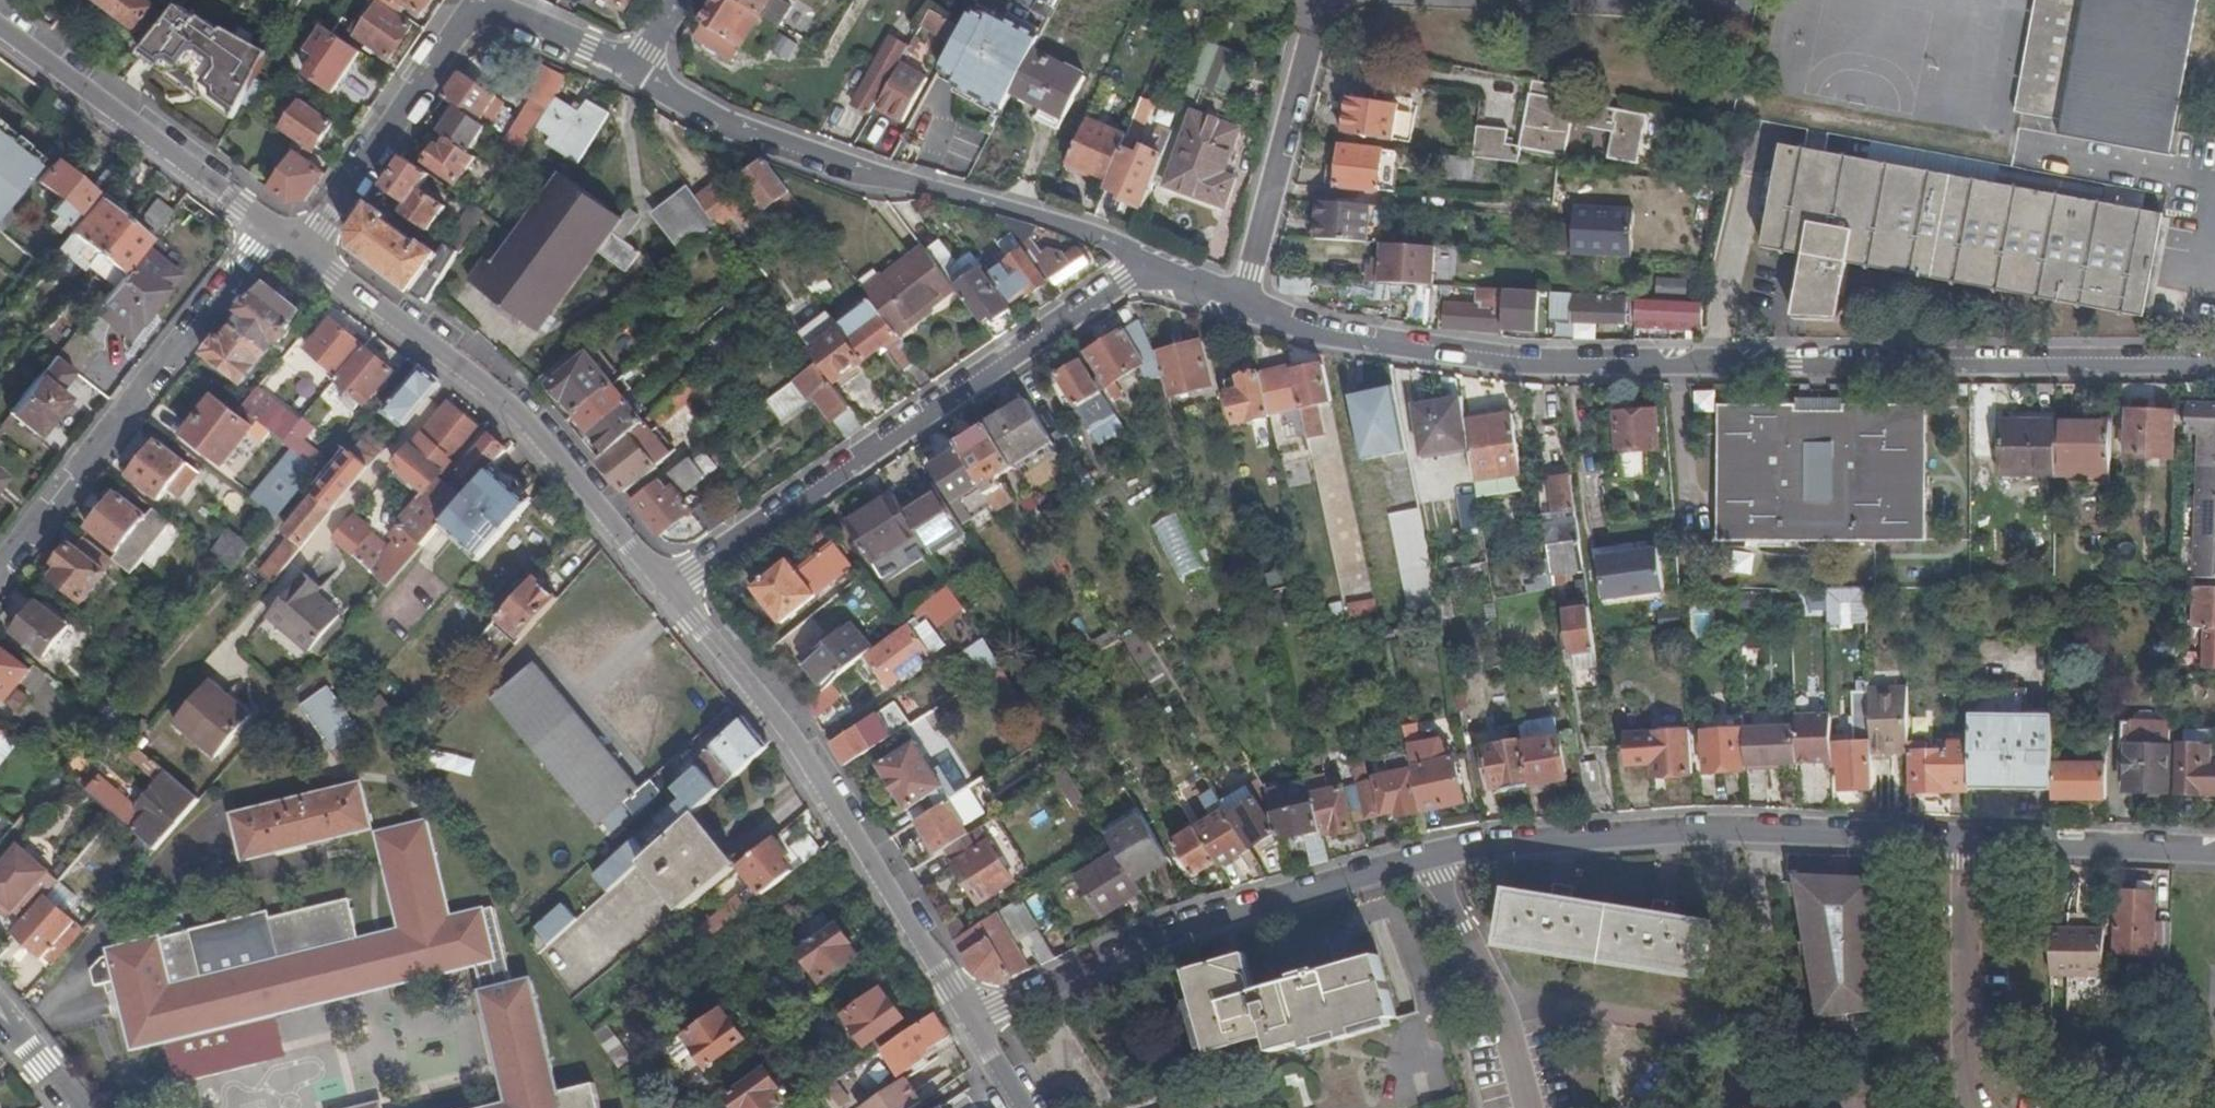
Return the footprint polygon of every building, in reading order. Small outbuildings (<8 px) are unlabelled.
[(164,25),(170,17),(147,0),(99,0),(139,30),(140,28),(154,39),(164,25)] [(422,13),(430,0),(402,0),(422,13)] [(626,11),(633,0),(611,0),(626,11)] [(740,0),(717,0),(703,21),(705,22),(742,45),(760,57),(779,25),(740,0)] [(779,25),(784,17),(767,7),(772,0),(740,0),(779,25)] [(2172,156),(2201,0),(2036,0),(2016,111),(2064,120),(2061,136),(2172,156)] [(378,2),(367,18),(363,15),(357,24),(361,27),(356,34),(389,57),(411,25),(378,2)] [(199,18),(181,4),(180,5),(170,17),(164,25),(181,39),(168,55),(178,63),(178,69),(201,87),(209,86),(235,107),(239,109),(242,103),(260,70),(270,52),(266,50),(224,27),(222,30),(202,15),(199,18)] [(929,9),(920,25),(946,39),(954,22),(929,9)] [(968,93),(1007,20),(990,12),(986,19),(971,11),(962,27),(938,69),(954,78),(951,84),(968,93)] [(1032,49),(1039,37),(1007,20),(968,93),(1001,110),(1011,92),(1032,49)] [(732,60),(742,45),(705,22),(696,36),(732,60)] [(165,60),(168,55),(181,39),(164,25),(154,39),(148,46),(165,60)] [(334,92),(361,51),(324,26),(307,51),(316,57),(305,72),(334,92)] [(1242,56),(1204,43),(1188,85),(1201,90),(1166,184),(1225,206),(1236,176),(1225,172),(1249,104),(1227,96),(1242,56)] [(854,104),(870,113),(903,55),(886,44),(871,71),(872,72),(854,104)] [(1085,76),(1032,49),(1011,92),(1041,107),(1063,118),(1085,76)] [(556,95),(563,84),(505,59),(498,71),(537,96),(541,89),(545,92),(536,107),(545,113),(556,95)] [(908,75),(899,70),(879,106),(902,119),(925,77),(912,69),(908,75)] [(499,98),(461,71),(443,96),(458,107),(482,123),(499,98)] [(1531,79),(1519,144),(1519,146),(1563,154),(1564,148),(1569,122),(1611,130),(1606,156),(1636,162),(1645,115),(1563,99),(1565,86),(1531,79)] [(580,110),(556,95),(545,113),(538,126),(553,136),(548,143),(580,163),(611,113),(590,100),(580,110)] [(1141,96),(1126,134),(1136,138),(1150,100),(1141,96)] [(1346,131),(1393,137),(1397,103),(1350,97),(1348,112),(1343,111),(1340,114),(1339,124),(1341,127),(1347,127),(1346,131)] [(314,152),(335,121),(302,99),(282,130),(301,143),(312,151),(314,152)] [(545,113),(536,107),(531,105),(508,141),(522,151),(538,126),(545,113)] [(487,126),(482,123),(458,107),(440,131),(445,135),(469,151),(487,126)] [(1063,118),(1041,107),(1036,118),(1058,129),(1063,118)] [(1107,182),(1121,148),(1125,136),(1086,119),(1065,165),(1107,182)] [(1121,198),(1144,207),(1172,130),(1156,124),(1148,147),(1144,145),(1140,154),(1121,148),(1107,182),(1105,186),(1124,193),(1121,198)] [(1472,157),(1474,158),(1518,163),(1519,146),(1519,144),(1505,142),(1506,128),(1476,125),(1472,157)] [(477,157),(469,151),(445,135),(426,161),(458,183),(477,157)] [(4,201),(33,165),(0,138),(0,205),(2,203),(4,201)] [(308,199),(326,172),(306,160),(312,151),(301,143),(271,187),(291,202),(308,199)] [(1326,168),(1325,187),(1337,188),(1337,185),(1394,191),(1397,151),(1341,145),(1339,168),(1326,168)] [(2062,196),(1971,180),(1783,146),(1775,191),(1769,221),(1764,250),(1808,258),(1806,270),(1852,273),(1853,265),(1929,279),(2046,300),(2150,318),(2168,215),(2062,196)] [(94,202),(99,197),(130,160),(121,153),(90,190),(91,191),(87,196),(94,202)] [(1472,157),(1440,154),(1438,174),(1486,180),(1487,165),(1473,164),(1474,158),(1472,157)] [(430,172),(404,155),(383,186),(408,203),(420,187),(430,172)] [(789,189),(766,159),(741,178),(764,208),(789,189)] [(91,191),(90,190),(75,178),(69,173),(53,160),(37,181),(59,199),(49,210),(65,223),(87,196),(91,191)] [(69,173),(75,178),(79,174),(73,169),(69,173)] [(624,218),(562,173),(495,264),(487,258),(471,280),(541,332),(600,252),(627,271),(642,252),(614,231),(624,218)] [(746,204),(725,177),(697,198),(718,226),(746,204)] [(1225,206),(1166,184),(1164,189),(1223,210),(1225,206)] [(718,226),(697,198),(688,186),(655,213),(689,256),(721,230),(718,226)] [(420,187),(408,203),(402,212),(429,230),(447,205),(420,187)] [(75,254),(86,264),(95,253),(124,218),(99,197),(94,202),(70,232),(83,244),(75,254)] [(1311,200),(1308,238),(1313,238),(1317,200),(1311,200)] [(1317,200),(1313,238),(1379,243),(1382,205),(1317,200)] [(390,216),(372,202),(351,231),(353,240),(355,249),(427,302),(459,251),(448,243),(440,253),(424,241),(422,244),(388,218),(390,216)] [(0,205),(0,228),(13,211),(5,205),(2,203),(0,205)] [(484,210),(474,203),(451,239),(448,243),(459,251),(484,210)] [(153,234),(168,215),(156,205),(141,224),(153,234)] [(1635,211),(1575,207),(1572,256),(1632,259),(1635,211)] [(149,239),(124,218),(95,253),(106,262),(93,278),(107,290),(143,247),(149,239)] [(39,259),(44,263),(46,260),(55,250),(69,233),(64,229),(39,259)] [(983,267),(964,240),(950,250),(934,229),(920,239),(928,250),(957,289),(978,316),(987,308),(996,319),(1010,308),(981,269),(983,267)] [(1040,236),(1023,248),(1031,258),(1048,247),(1040,236)] [(1367,281),(1433,285),(1435,246),(1381,243),(1379,265),(1368,265),(1367,281)] [(107,290),(93,309),(127,337),(177,276),(143,247),(107,290)] [(1048,247),(1031,258),(1053,286),(1090,261),(1078,247),(1065,255),(1064,252),(1048,247)] [(55,250),(46,260),(53,266),(62,256),(55,250)] [(957,289),(928,250),(868,295),(880,309),(898,334),(957,289)] [(1023,251),(1010,260),(1006,255),(999,260),(1003,265),(992,273),(1012,300),(1028,288),(1032,293),(1047,282),(1023,251)] [(35,271),(40,264),(34,259),(29,265),(35,271)] [(1852,273),(1806,270),(1799,306),(1846,309),(1852,273)] [(230,323),(267,352),(276,341),(279,343),(292,325),(297,315),(300,310),(264,281),(258,287),(249,295),(239,307),(236,311),(237,315),(230,323)] [(1504,307),(1505,305),(1505,289),(1493,288),(1492,301),(1498,301),(1498,306),(1498,307),(1504,307)] [(1549,318),(1571,319),(1571,293),(1550,292),(1549,318)] [(1571,319),(1571,321),(1627,323),(1628,296),(1571,293),(1571,319)] [(1635,324),(1702,326),(1703,306),(1695,306),(1657,304),(1657,298),(1636,297),(1635,324)] [(1497,330),(1498,307),(1498,306),(1446,303),(1444,327),(1497,330)] [(1504,307),(1503,327),(1537,329),(1538,307),(1505,305),(1504,307)] [(1846,309),(1799,306),(1797,318),(1799,319),(1800,316),(1841,318),(1842,321),(1843,321),(1846,309)] [(919,360),(898,334),(880,309),(874,314),(870,310),(843,331),(865,360),(885,345),(904,370),(919,360)] [(838,381),(865,360),(843,331),(829,313),(809,328),(814,334),(806,340),(838,381)] [(335,379),(364,346),(333,319),(307,348),(332,370),(328,375),(334,380),(335,379)] [(1136,322),(1087,353),(1115,401),(1120,397),(1112,382),(1156,354),(1136,322)] [(242,384),(267,352),(230,323),(220,336),(217,335),(216,336),(204,351),(202,353),(242,384)] [(801,334),(806,340),(814,334),(809,328),(801,334)] [(1201,341),(1157,352),(1168,396),(1212,385),(1201,341)] [(612,383),(580,344),(535,381),(543,391),(554,382),(577,411),(612,383)] [(393,371),(364,346),(335,379),(365,404),(393,371)] [(1077,404),(1101,390),(1083,360),(1059,374),(1077,404)] [(816,396),(847,439),(866,426),(818,363),(768,402),(782,421),(816,396)] [(1306,434),(1293,372),(1292,365),(1261,373),(1271,414),(1282,411),(1289,438),(1306,434)] [(1332,400),(1324,365),(1293,372),(1306,434),(1307,437),(1323,433),(1316,404),(1332,400)] [(404,425),(441,382),(422,368),(385,411),(404,425)] [(1271,414),(1261,373),(1228,381),(1237,423),(1271,415),(1271,414)] [(66,399),(38,375),(9,412),(37,435),(66,399)] [(607,450),(598,458),(626,492),(672,455),(653,432),(701,393),(692,381),(643,421),(607,450)] [(612,383),(577,411),(576,412),(592,432),(633,399),(627,392),(622,395),(612,383)] [(1413,625),(1440,619),(1395,386),(1366,392),(1413,625)] [(300,420),(256,388),(239,408),(256,422),(268,431),(282,442),(290,431),(300,420)] [(1696,414),(1716,414),(1716,391),(1695,391),(1696,414)] [(268,431),(256,422),(252,427),(214,395),(184,434),(205,451),(211,456),(222,465),(248,432),(260,442),(268,431)] [(1465,419),(1462,398),(1409,405),(1416,456),(1469,447),(1465,419)] [(638,406),(633,399),(592,432),(607,450),(643,421),(633,409),(638,406)] [(1053,438),(1029,399),(988,424),(1013,464),(1053,438)] [(387,586),(442,523),(492,468),(507,450),(489,434),(451,479),(443,479),(465,453),(483,430),(450,401),(421,434),(422,435),(396,466),(420,486),(416,491),(421,495),(399,520),(399,524),(390,535),(396,541),(369,571),(387,586)] [(2187,403),(2186,431),(2200,431),(2195,578),(2214,578),(2214,404),(2187,403)] [(1732,541),(1723,405),(1718,405),(1719,541),(1732,541)] [(1762,541),(1755,405),(1723,405),(1732,541),(1762,541)] [(1783,413),(1782,405),(1755,405),(1762,541),(1788,540),(1783,413)] [(1819,413),(1819,405),(1782,405),(1783,413),(1819,413)] [(1864,540),(1859,405),(1856,405),(1856,413),(1819,413),(1821,454),(1846,454),(1845,511),(1823,511),(1824,540),(1864,540)] [(1905,540),(1903,405),(1859,405),(1864,540),(1905,540)] [(1927,405),(1903,405),(1905,540),(1927,540),(1927,405)] [(2172,458),(2173,410),(2127,409),(2126,458),(2172,458)] [(1659,450),(1656,410),(1616,413),(1618,442),(1612,442),(1613,453),(1619,453),(1621,480),(1648,478),(1646,450),(1659,450)] [(2056,421),(2056,411),(2028,411),(2028,421),(2056,421)] [(1465,419),(1469,447),(1474,478),(1520,471),(1511,412),(1465,419)] [(1821,454),(1819,413),(1783,413),(1788,540),(1824,540),(1823,511),(1794,511),(1793,454),(1821,454)] [(290,431),(301,440),(313,425),(303,416),(300,420),(290,431)] [(2028,475),(2028,421),(2024,421),(2002,421),(2001,474),(2028,475)] [(2056,467),(2056,421),(2028,421),(2028,475),(2056,475),(2056,474),(2056,467)] [(2110,474),(2110,421),(2056,421),(2056,467),(2075,467),(2074,474),(2110,474)] [(380,454),(394,437),(376,422),(362,438),(380,454)] [(1013,464),(988,424),(958,443),(961,449),(983,484),(999,510),(1016,499),(1006,484),(1003,486),(1001,483),(1001,476),(1015,467),(1013,464)] [(317,469),(324,460),(301,440),(290,431),(282,442),(292,450),(317,469)] [(128,476),(158,501),(169,487),(180,496),(199,472),(158,438),(128,476)] [(334,509),(380,454),(362,438),(316,494),(334,509)] [(983,484),(961,449),(932,467),(957,508),(963,505),(960,498),(983,484)] [(304,484),(317,469),(292,450),(262,485),(252,478),(240,492),(250,500),(274,519),(304,484)] [(211,456),(205,451),(201,455),(207,461),(211,456)] [(689,457),(633,501),(667,540),(695,542),(724,522),(706,500),(693,510),(687,504),(692,501),(688,495),(684,499),(673,486),(678,483),(684,491),(704,476),(689,457)] [(482,558),(531,503),(492,468),(442,523),(482,558)] [(1580,539),(1571,475),(1549,478),(1554,513),(1562,512),(1566,541),(1580,539)] [(942,491),(938,484),(914,499),(919,506),(942,491)] [(170,521),(153,507),(146,515),(116,491),(87,527),(117,552),(112,558),(113,560),(130,573),(170,521)] [(902,506),(893,491),(846,520),(871,559),(918,531),(902,506)] [(919,506),(914,499),(902,506),(918,531),(933,555),(968,533),(942,491),(919,506)] [(250,500),(240,492),(234,501),(244,508),(250,500)] [(334,509),(316,494),(286,529),(292,535),(261,571),(272,581),(334,509)] [(1465,529),(1482,527),(1477,495),(1461,497),(1465,529)] [(1031,512),(1039,506),(1033,496),(1025,501),(1031,512)] [(370,528),(355,515),(334,540),(349,553),(369,530),(370,528)] [(232,569),(251,547),(229,530),(210,552),(232,569)] [(369,530),(349,553),(366,567),(386,544),(369,530)] [(854,565),(829,531),(808,546),(818,558),(801,573),(790,560),(756,587),(784,622),(854,565)] [(112,558),(84,536),(75,547),(71,544),(56,563),(60,566),(53,576),(85,601),(88,597),(105,575),(107,572),(106,571),(113,560),(112,558)] [(1566,541),(1547,543),(1550,564),(1583,560),(1580,539),(1566,541)] [(1658,551),(1599,560),(1606,603),(1665,595),(1658,551)] [(1487,561),(1463,566),(1466,585),(1491,581),(1487,561)] [(305,572),(270,613),(311,648),(314,645),(343,611),(346,607),(305,572)] [(106,576),(105,575),(88,597),(89,599),(93,598),(106,582),(106,576)] [(522,638),(558,598),(534,577),(498,617),(522,638)] [(929,617),(957,593),(950,581),(921,606),(929,617)] [(1867,622),(1866,589),(1826,591),(1827,624),(1838,623),(1838,599),(1854,598),(1854,623),(1867,622)] [(2196,590),(2194,629),(2207,629),(2214,629),(2214,590),(2196,590)] [(1838,623),(1854,623),(1854,598),(1838,599),(1838,623)] [(1357,614),(1378,609),(1376,600),(1349,606),(1350,613),(1357,612),(1357,614)] [(68,626),(38,601),(13,632),(44,656),(68,626)] [(1574,667),(1597,664),(1593,633),(1589,606),(1566,610),(1574,667)] [(343,611),(314,645),(318,649),(347,614),(343,611)] [(516,644),(522,638),(498,617),(493,622),(516,644)] [(923,625),(917,618),(868,655),(890,685),(933,654),(915,630),(923,625)] [(805,663),(827,688),(833,683),(872,648),(851,623),(805,663)] [(2207,629),(2206,668),(2214,668),(2214,629),(2207,629)] [(1122,640),(1116,630),(1085,649),(1091,659),(1122,640)] [(985,638),(975,644),(993,672),(1003,666),(985,638)] [(0,646),(0,696),(17,709),(27,697),(15,688),(30,670),(0,646)] [(653,802),(665,791),(653,778),(643,788),(580,714),(535,661),(502,689),(500,688),(497,690),(498,692),(492,698),(564,784),(598,824),(624,802),(636,817),(653,802)] [(1003,666),(993,672),(990,674),(1010,706),(1023,698),(1015,686),(1003,666)] [(251,714),(209,678),(174,720),(215,756),(251,714)] [(331,682),(299,705),(331,753),(364,731),(331,682)] [(827,688),(807,705),(817,717),(843,695),(833,683),(827,688)] [(1870,690),(1872,759),(1909,758),(1909,751),(1908,687),(1870,687),(1870,690)] [(1971,739),(1971,788),(2052,789),(2053,763),(2053,716),(2053,714),(2027,714),(2027,689),(1971,688),(1971,739)] [(1832,761),(1832,766),(1840,765),(1841,789),(1873,788),(1872,759),(1870,690),(1853,692),(1856,741),(1831,742),(1832,761)] [(880,712),(833,742),(847,765),(894,735),(890,729),(895,726),(893,722),(888,725),(880,712)] [(1704,714),(1705,732),(1744,729),(1743,712),(1704,714)] [(1795,726),(1797,763),(1832,761),(1831,742),(1830,713),(1795,714),(1795,726)] [(697,811),(769,746),(745,717),(697,761),(714,779),(670,818),(679,828),(693,815),(697,811)] [(2169,792),(2171,724),(2132,723),(2132,744),(2127,744),(2125,791),(2169,792)] [(1410,754),(1422,810),(1465,801),(1455,756),(1439,740),(1420,744),(1416,724),(1404,726),(1410,754)] [(1771,728),(1773,764),(1797,763),(1795,726),(1771,728)] [(1746,766),(1773,764),(1771,728),(1744,729),(1746,766)] [(1637,733),(1641,764),(1654,763),(1655,776),(1694,773),(1690,729),(1637,733)] [(1707,772),(1747,770),(1746,766),(1744,729),(1705,732),(1707,772)] [(2214,745),(2214,730),(2181,730),(2181,745),(2214,745)] [(0,736),(0,762),(15,743),(3,732),(0,736)] [(1629,765),(1641,764),(1637,733),(1627,734),(1629,765)] [(1522,742),(1530,785),(1567,778),(1559,735),(1522,742)] [(1971,739),(1949,740),(1949,750),(1949,791),(1971,791),(1971,788),(1971,739)] [(1468,751),(1476,789),(1492,786),(1492,787),(1505,785),(1507,789),(1530,785),(1522,742),(1522,740),(1468,751)] [(910,810),(917,822),(949,801),(945,794),(949,791),(917,741),(880,765),(908,810),(910,810)] [(138,765),(147,755),(135,745),(126,754),(138,765)] [(2181,745),(2179,793),(2214,794),(2214,745),(2181,745)] [(1909,758),(1910,792),(1949,791),(1949,750),(1909,751),(1909,758)] [(1357,784),(1364,817),(1398,810),(1400,817),(1423,812),(1422,810),(1410,754),(1388,759),(1391,775),(1378,778),(1378,779),(1365,782),(1362,765),(1355,767),(1359,783),(1357,784)] [(155,848),(198,799),(147,755),(138,765),(157,782),(135,807),(98,777),(87,791),(116,815),(134,830),(146,840),(155,848)] [(665,791),(688,770),(676,756),(653,778),(665,791)] [(2052,789),(2052,798),(2107,798),(2107,763),(2053,763),(2052,789)] [(694,777),(688,770),(665,791),(671,798),(694,777)] [(1067,786),(1075,781),(1068,771),(1059,777),(1064,787),(1067,786)] [(1311,781),(1322,828),(1332,826),(1334,833),(1355,828),(1353,820),(1364,817),(1357,784),(1328,791),(1323,775),(1311,778),(1311,781)] [(1264,852),(1279,842),(1278,839),(1267,792),(1265,784),(1264,784),(1260,777),(1248,784),(1251,789),(1224,806),(1227,810),(1247,843),(1255,839),(1264,852)] [(1265,784),(1267,792),(1291,786),(1289,778),(1265,784)] [(1067,786),(1094,827),(1100,823),(1075,781),(1067,786)] [(1303,834),(1312,865),(1330,860),(1322,828),(1311,781),(1291,786),(1267,792),(1278,839),(1303,834)] [(1214,812),(1224,806),(1211,784),(1201,790),(1214,812)] [(360,785),(234,815),(239,837),(238,838),(243,859),(372,828),(367,806),(365,806),(360,785)] [(949,801),(917,822),(938,855),(971,833),(965,824),(975,818),(962,798),(969,793),(967,790),(949,801)] [(624,802),(598,824),(611,838),(636,817),(624,802)] [(653,802),(644,811),(649,816),(658,808),(653,802)] [(1227,810),(1224,806),(1214,812),(1217,816),(1227,810)] [(1218,862),(1221,867),(1250,848),(1247,843),(1227,810),(1217,816),(1197,829),(1218,862)] [(736,868),(740,864),(697,811),(693,815),(736,868)] [(15,824),(0,812),(0,842),(15,824)] [(134,830),(116,815),(109,824),(127,839),(134,830)] [(684,910),(736,868),(693,815),(679,828),(644,860),(684,910)] [(1109,837),(1111,840),(1119,852),(1136,879),(1170,857),(1144,816),(1109,837)] [(595,1083),(558,1092),(530,981),(502,988),(482,909),(459,915),(450,917),(436,859),(426,819),(378,831),(401,929),(358,939),(278,959),(202,978),(190,931),(108,950),(133,1048),(287,1010),(476,964),(510,1104),(493,1107),(601,1107),(595,1083)] [(1097,839),(1107,833),(1100,823),(1094,827),(1091,829),(1097,839)] [(1195,876),(1218,862),(1197,829),(1175,843),(1195,876)] [(787,853),(774,837),(740,864),(765,894),(794,872),(822,850),(810,834),(787,853)] [(155,848),(146,840),(136,851),(146,858),(155,848)] [(981,902),(1015,880),(1003,861),(1008,858),(1004,851),(998,854),(990,842),(957,863),(981,902)] [(0,865),(0,899),(1,899),(0,900),(0,912),(8,918),(48,871),(17,845),(0,865)] [(1121,904),(1143,891),(1136,879),(1119,852),(1079,877),(1101,913),(1119,902),(1121,904)] [(450,917),(459,915),(445,856),(436,859),(450,917)] [(1812,1017),(1879,1009),(1875,876),(1858,876),(1858,891),(1823,893),(1822,874),(1792,873),(1794,886),(1797,909),(1812,1017)] [(1858,876),(1822,874),(1823,893),(1858,891),(1858,876)] [(58,881),(45,896),(64,912),(72,902),(75,895),(58,881)] [(1555,890),(1554,899),(1571,901),(1573,893),(1555,890)] [(2168,978),(2170,924),(2154,923),(2156,893),(2118,890),(2116,930),(2152,931),(2151,955),(2150,977),(2168,978)] [(1503,943),(1707,974),(1714,924),(1673,918),(1655,915),(1571,901),(1554,899),(1511,892),(1503,943)] [(14,932),(52,964),(81,932),(72,925),(74,921),(64,912),(45,896),(14,932)] [(267,917),(278,959),(358,939),(348,898),(267,917)] [(1657,906),(1655,915),(1673,918),(1674,910),(1657,906)] [(711,920),(718,930),(734,919),(726,908),(711,920)] [(266,912),(190,931),(202,978),(278,959),(267,917),(266,912)] [(835,928),(823,912),(792,934),(796,940),(803,950),(800,952),(822,982),(858,956),(850,944),(852,942),(839,925),(835,928)] [(970,931),(957,939),(978,974),(1005,981),(1032,969),(998,913),(970,931)] [(549,916),(538,925),(544,932),(555,923),(549,916)] [(961,918),(948,926),(957,939),(970,931),(961,918)] [(2068,921),(2068,929),(2104,930),(2104,921),(2068,921)] [(1025,937),(1042,964),(1057,957),(1040,928),(1025,937)] [(2068,929),(2050,929),(2050,977),(2067,977),(2103,977),(2104,930),(2068,929)] [(2152,931),(2116,930),(2115,952),(2151,955),(2152,931)] [(1246,953),(1191,968),(1205,991),(1253,979),(1246,953)] [(1380,955),(1361,961),(1378,1022),(1397,1017),(1380,955)] [(1253,979),(1205,991),(1239,1045),(1269,1036),(1273,1051),(1378,1022),(1361,961),(1256,989),(1253,979)] [(1205,991),(1191,968),(1186,969),(1193,995),(1205,991)] [(2067,986),(2103,986),(2103,977),(2067,977),(2067,986)] [(891,1003),(882,990),(846,1015),(867,1045),(906,1019),(893,1001),(891,1003)] [(1205,991),(1193,995),(1209,1053),(1239,1045),(1205,991)] [(732,1022),(723,1010),(687,1035),(708,1065),(746,1038),(734,1021),(732,1022)] [(924,1053),(951,1034),(937,1012),(889,1045),(900,1061),(906,1071),(927,1057),(924,1053)] [(610,1029),(598,1038),(604,1047),(616,1038),(610,1029)] [(604,1047),(618,1067),(630,1058),(616,1038),(604,1047)] [(891,1068),(900,1061),(889,1045),(879,1051),(891,1068)] [(729,1095),(738,1107),(776,1107),(787,1100),(778,1088),(780,1086),(767,1069),(729,1095)] [(860,1107),(911,1107),(919,1102),(912,1092),(915,1091),(906,1078),(860,1107)] [(912,1092),(919,1102),(921,1101),(915,1091),(912,1092)]
